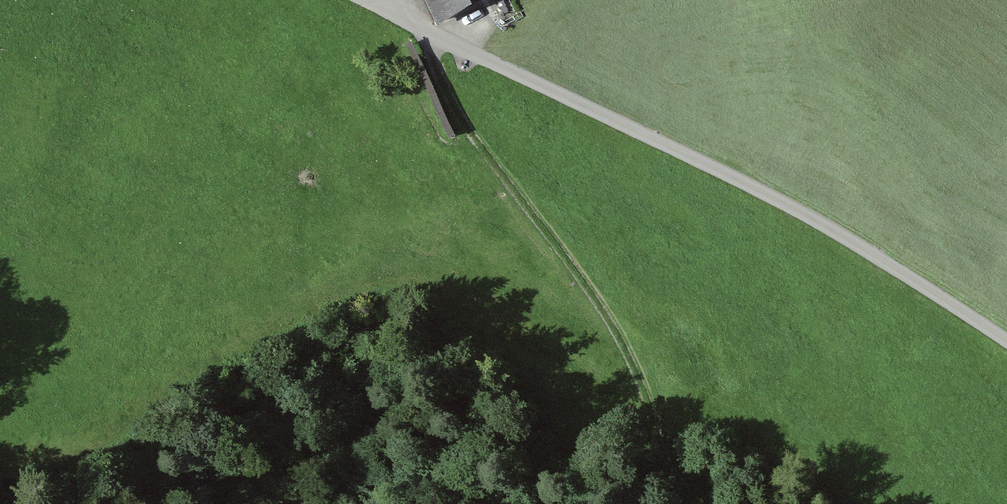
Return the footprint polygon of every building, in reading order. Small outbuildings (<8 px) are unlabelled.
[(479,0),(417,0),(430,25),(479,0)]
